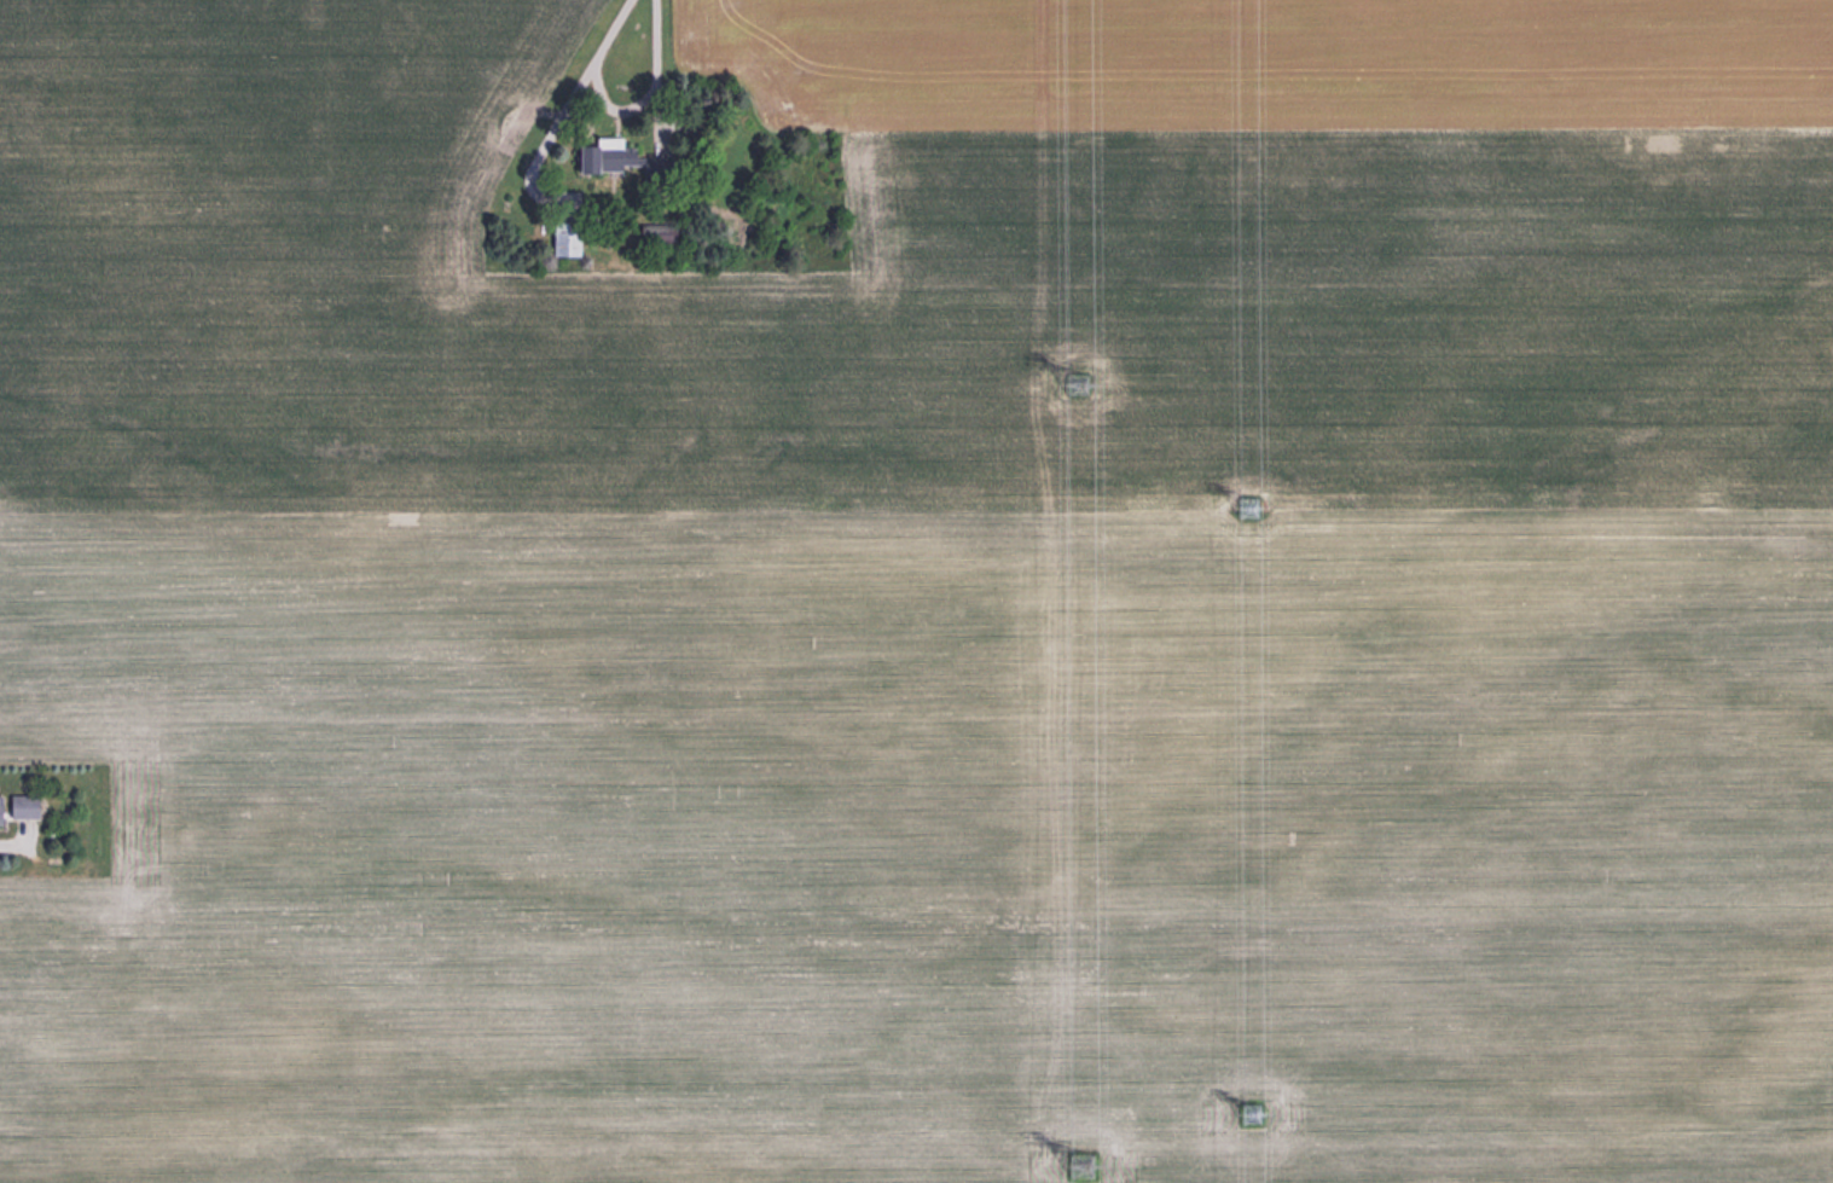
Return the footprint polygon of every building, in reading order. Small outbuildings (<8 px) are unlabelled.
[(621,136),(593,136),(593,145),(572,145),(572,173),(632,172),(632,146),(621,147),(621,136)] [(576,256),(576,220),(549,220),(549,256),(576,256)] [(639,242),(672,242),(672,226),(639,226),(639,242)] [(36,796),(7,796),(7,818),(36,818),(36,796)]
